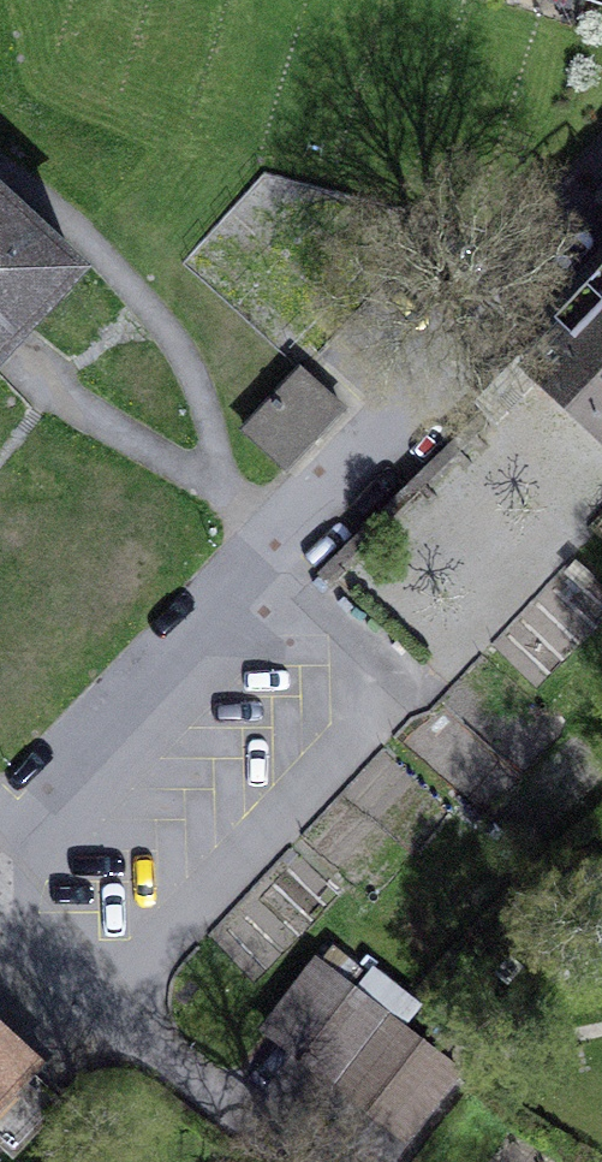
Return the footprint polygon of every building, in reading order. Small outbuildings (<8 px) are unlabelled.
[(13,342),(79,271),(0,198),(0,356),(13,342)] [(565,331),(554,321),(601,270),(601,248),(534,320),(545,330),(475,405),(498,427),(540,382),(528,370),(565,331)] [(528,370),(540,382),(601,440),(601,270),(554,321),(565,331),(528,370)] [(344,408),(303,370),(246,431),(287,469),(344,408)] [(272,1032),(409,1135),(455,1073),(319,971),(272,1032)] [(31,1068),(35,1064),(0,1031),(0,1101),(31,1068)] [(9,1148),(59,1094),(31,1068),(0,1101),(0,1140),(9,1148)]
